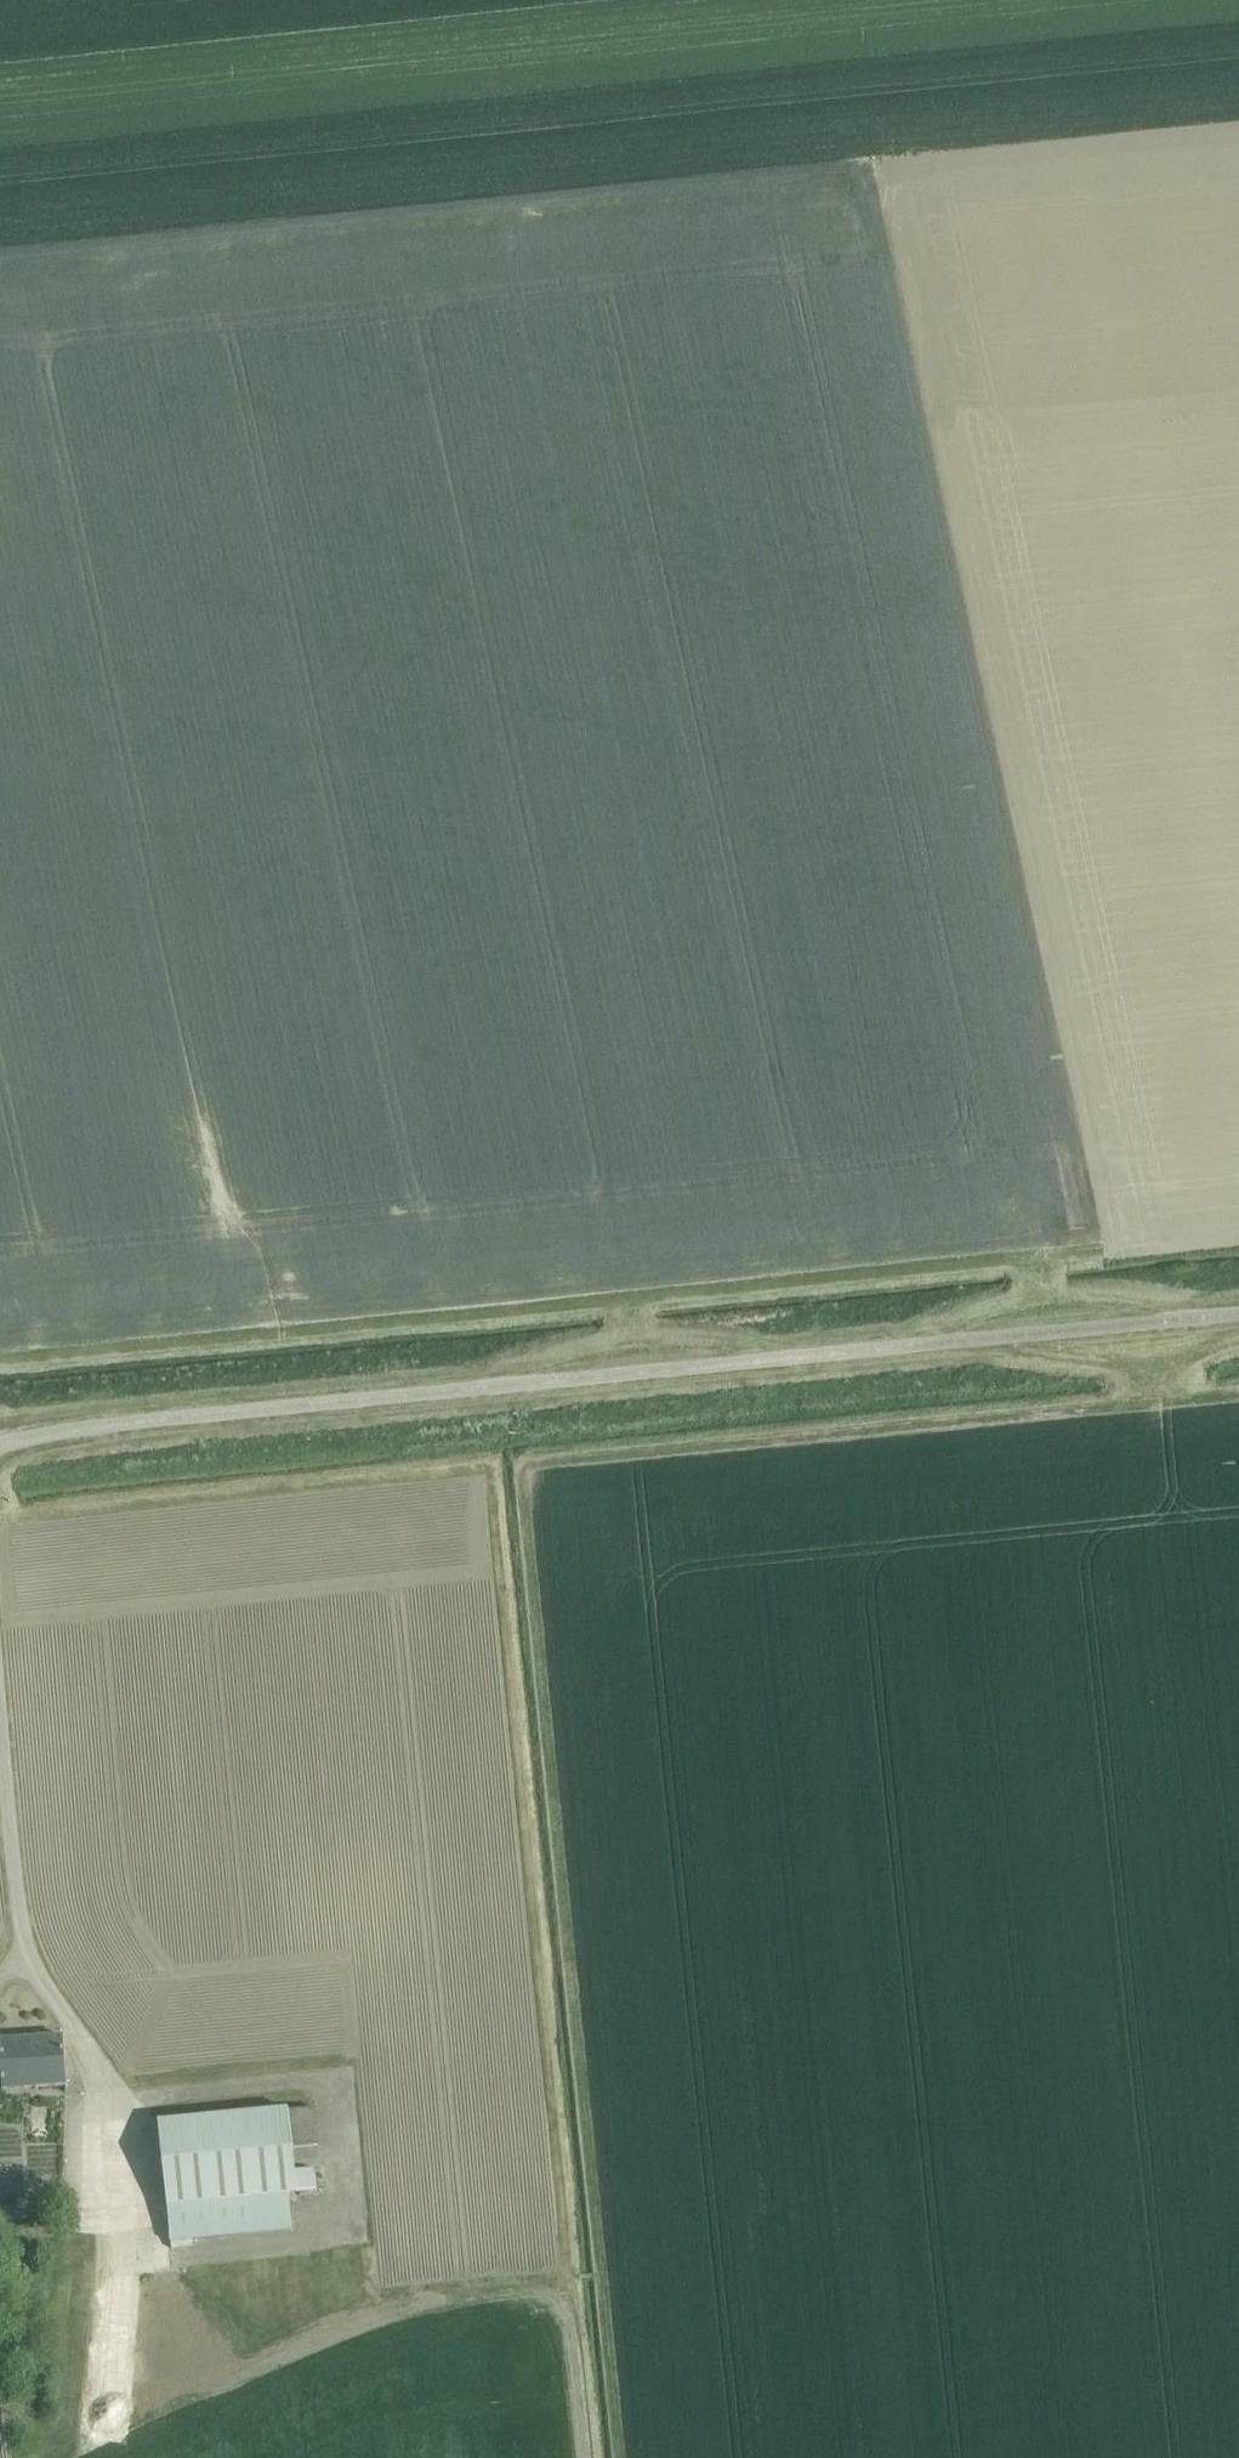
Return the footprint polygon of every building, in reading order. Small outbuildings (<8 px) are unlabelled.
[(3,2091),(67,2086),(63,2037),(0,2042),(0,2054),(3,2091)] [(314,2107),(289,2110),(293,2147),(318,2144),(314,2107)] [(297,2192),(295,2170),(293,2147),(289,2110),(289,2108),(159,2121),(167,2205),(240,2198),(297,2192)] [(314,2168),(295,2170),(297,2192),(316,2190),(314,2168)] [(244,2235),(240,2198),(167,2205),(171,2242),(244,2235)]
